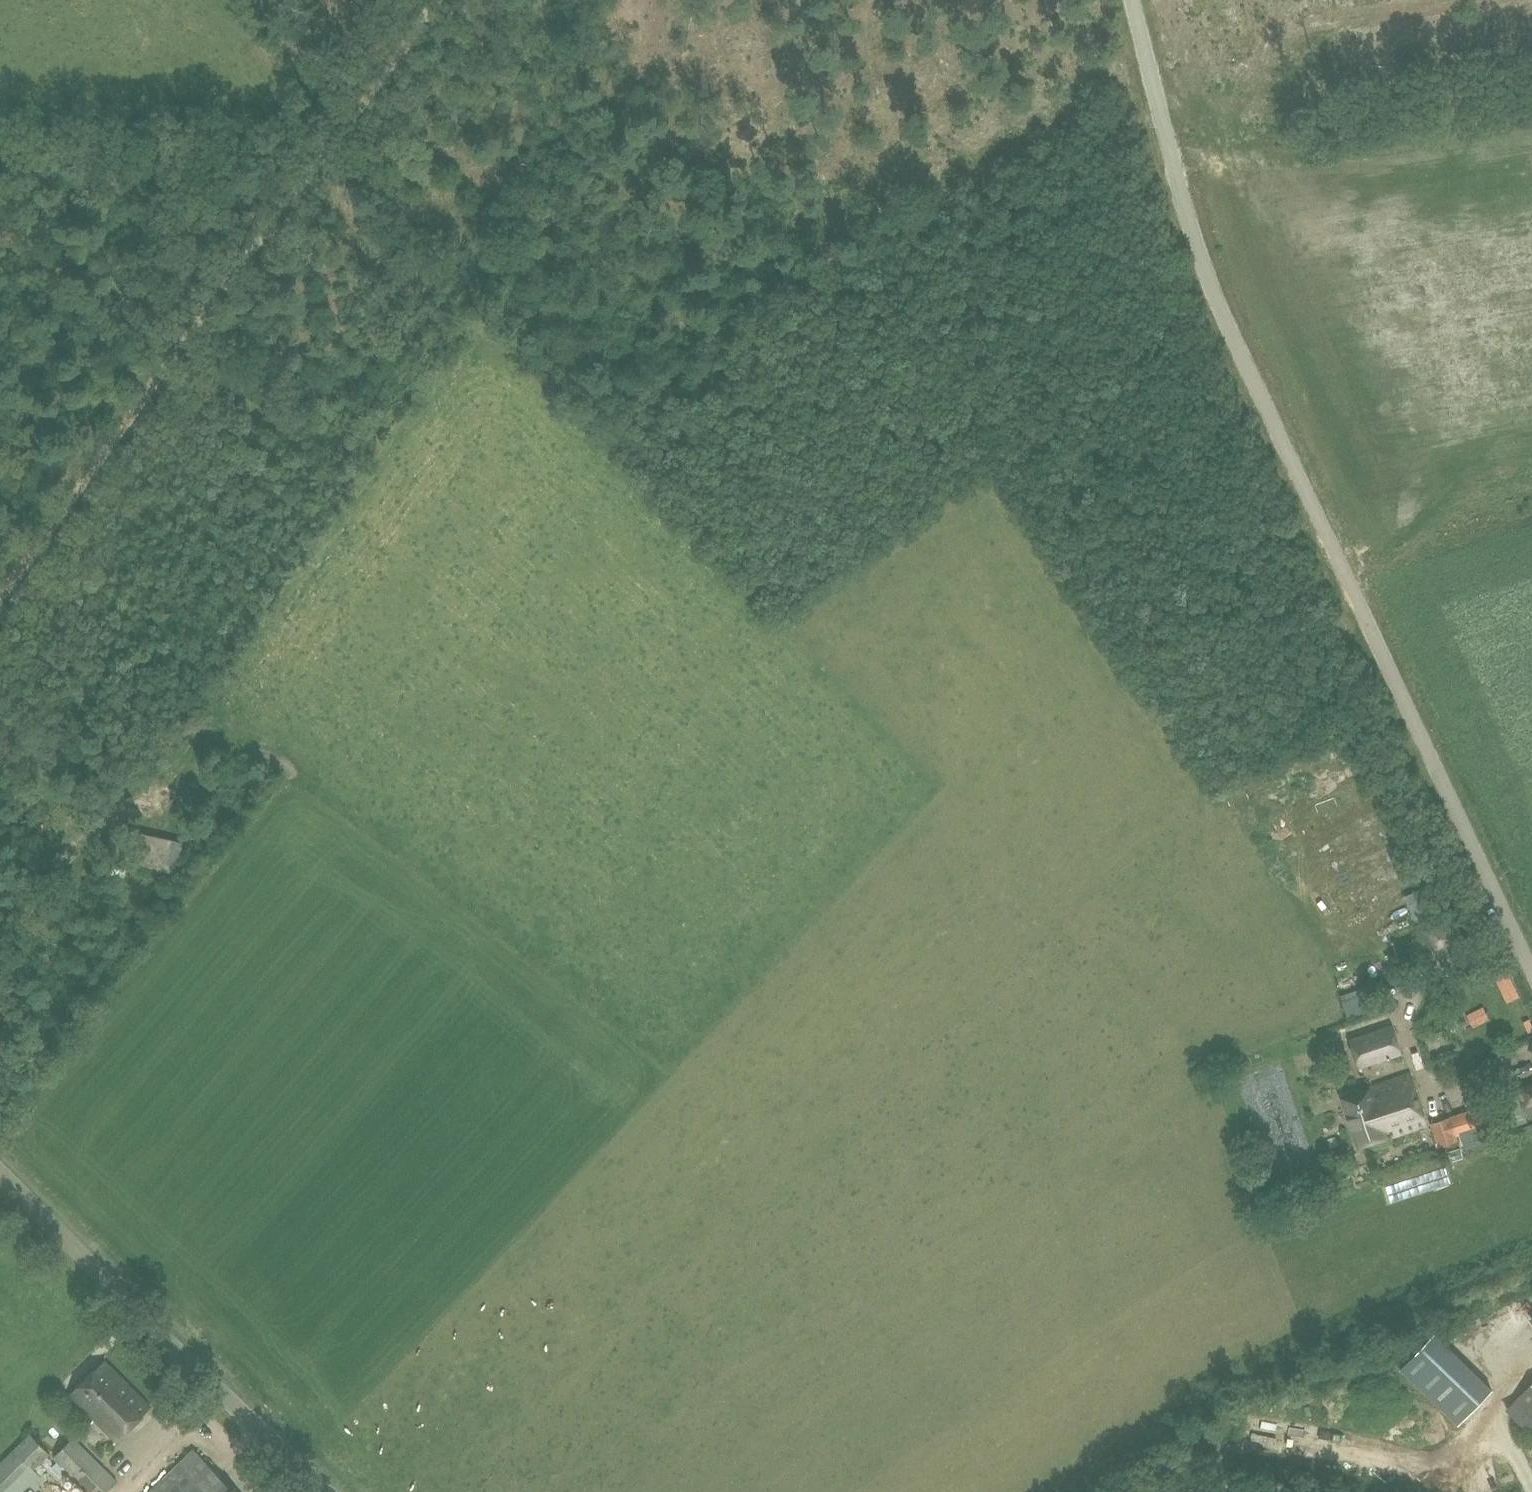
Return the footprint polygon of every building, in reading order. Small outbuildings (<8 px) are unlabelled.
[(1432,932),(1440,946),(1453,938),(1446,924),(1432,932)] [(1472,1015),(1476,1026),(1495,1019),(1491,1008),(1472,1015)] [(1351,1038),(1360,1064),(1401,1051),(1393,1024),(1351,1038)] [(1435,1061),(1443,1081),(1462,1073),(1454,1054),(1435,1061)] [(1361,1144),(1426,1124),(1410,1073),(1346,1093),(1361,1144)] [(1520,1086),(1526,1107),(1529,1113),(1531,1112),(1531,1082),(1520,1086)] [(1496,1100),(1430,1123),(1439,1149),(1460,1142),(1458,1136),(1503,1121),(1496,1100)] [(1493,1383),(1435,1329),(1399,1367),(1457,1421),(1493,1383)] [(114,1438),(151,1402),(107,1358),(71,1394),(114,1438)] [(1508,1405),(1531,1427),(1531,1379),(1508,1405)] [(51,1454),(30,1434),(0,1463),(0,1491),(12,1491),(51,1454)] [(74,1436),(54,1456),(90,1491),(104,1491),(117,1480),(74,1436)] [(195,1448),(149,1491),(237,1491),(195,1448)]
